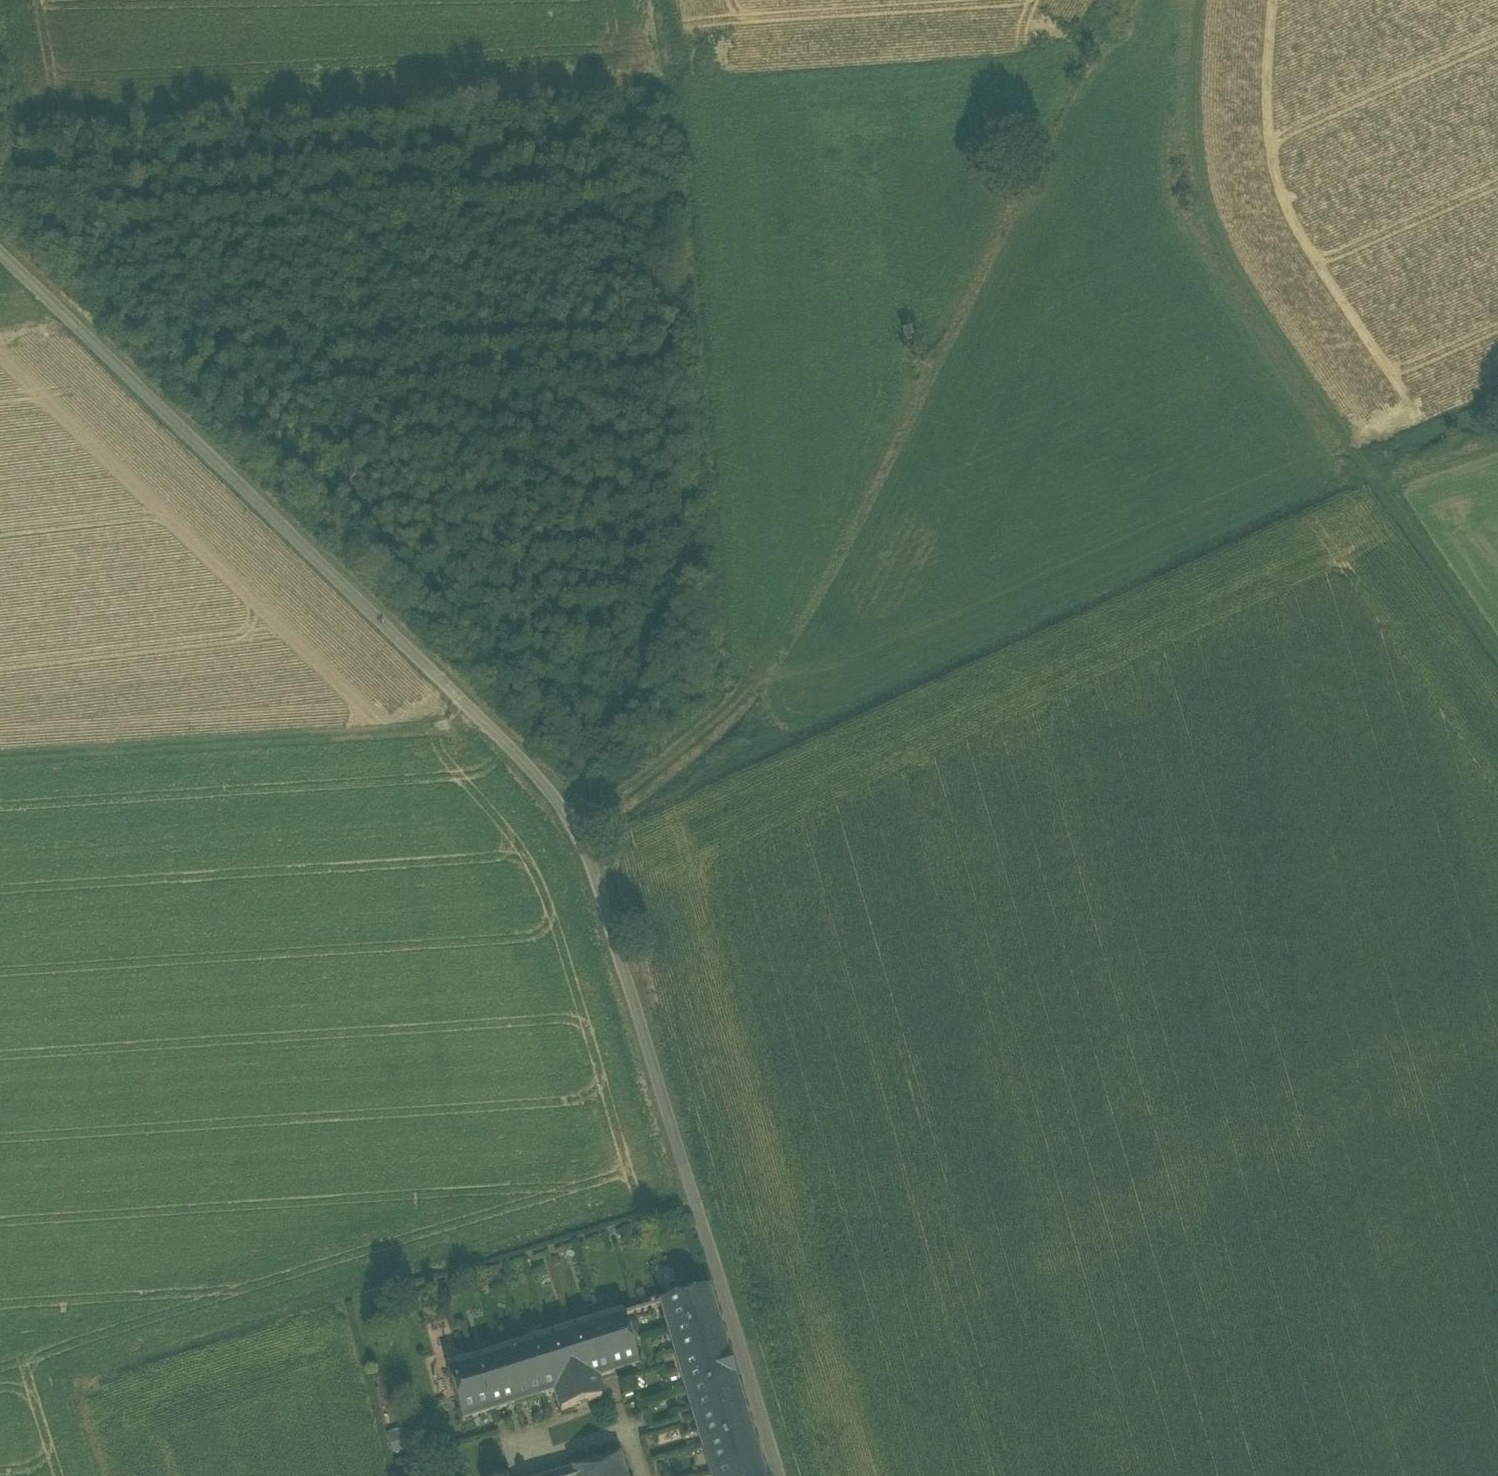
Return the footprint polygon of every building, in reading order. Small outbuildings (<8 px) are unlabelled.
[(707,1291),(662,1305),(676,1352),(714,1475),(762,1475),(707,1291)] [(597,1378),(638,1364),(622,1317),(447,1372),(464,1421),(557,1390),(562,1410),(602,1397),(597,1378)] [(410,1430),(388,1437),(394,1455),(416,1447),(410,1430)] [(619,1457),(555,1475),(625,1475),(619,1457)]
